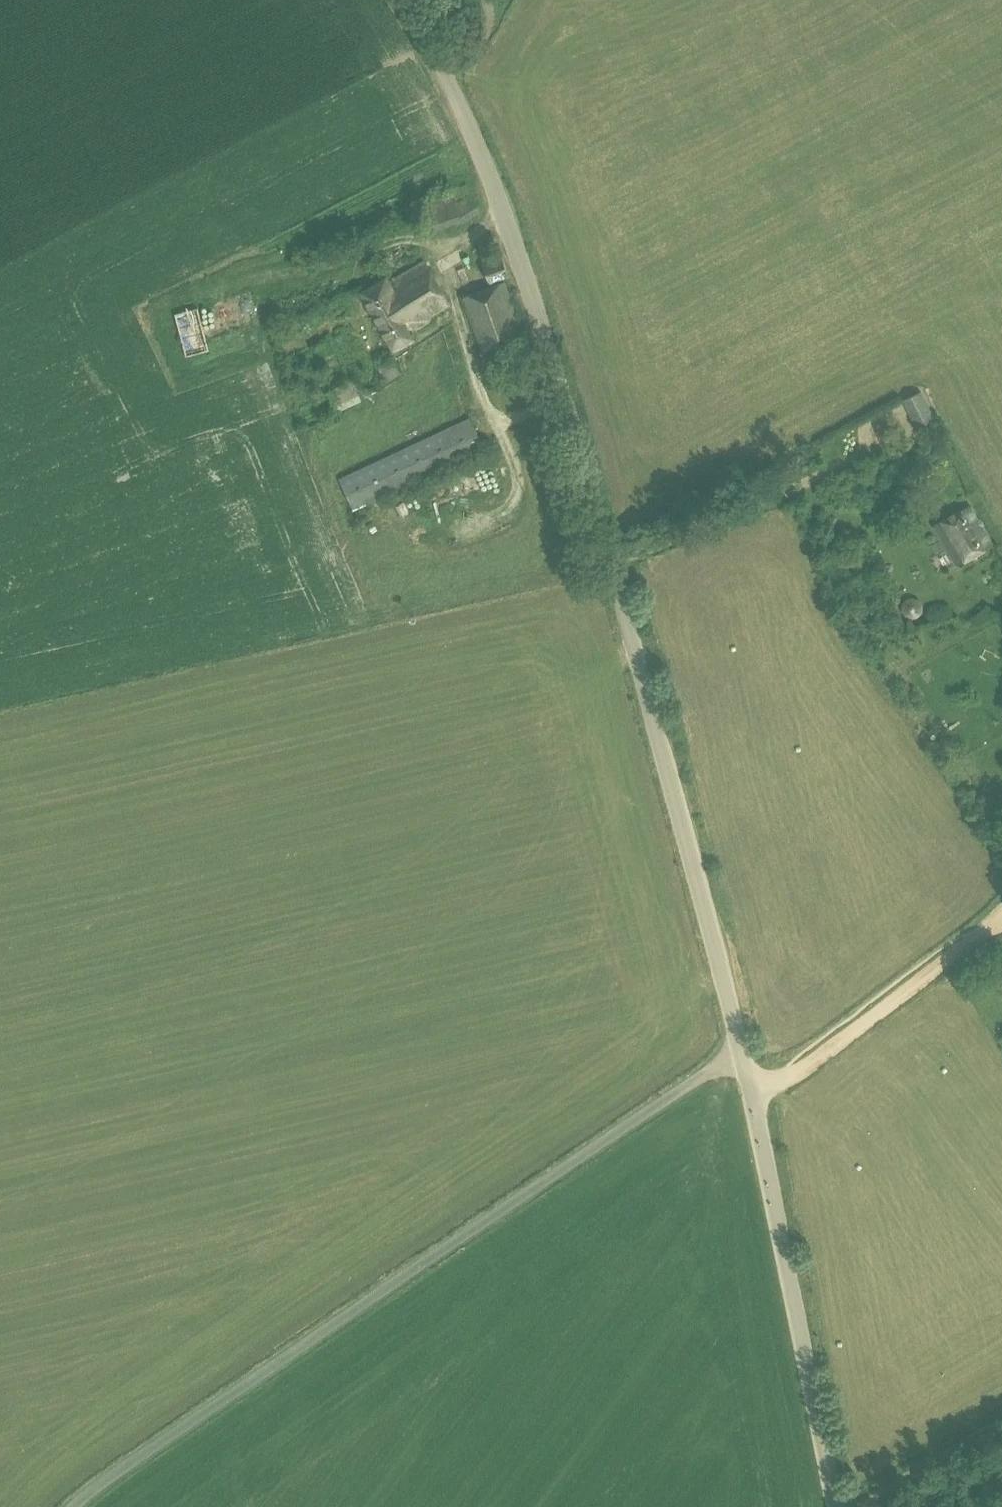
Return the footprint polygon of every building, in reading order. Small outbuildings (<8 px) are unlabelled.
[(482,263),(489,283),(509,276),(502,256),(482,263)] [(362,291),(394,349),(414,339),(410,331),(428,322),(431,313),(448,304),(426,263),(389,283),(386,278),(362,291)] [(463,292),(482,349),(524,335),(505,279),(463,292)] [(257,336),(248,295),(228,300),(237,341),(257,336)] [(378,368),(386,382),(401,373),(393,359),(378,368)] [(330,390),(340,412),(362,402),(352,380),(330,390)] [(899,403),(910,424),(932,413),(922,392),(899,403)] [(339,478),(354,510),(485,449),(470,417),(339,478)] [(934,525),(956,564),(993,544),(971,505),(934,525)]
